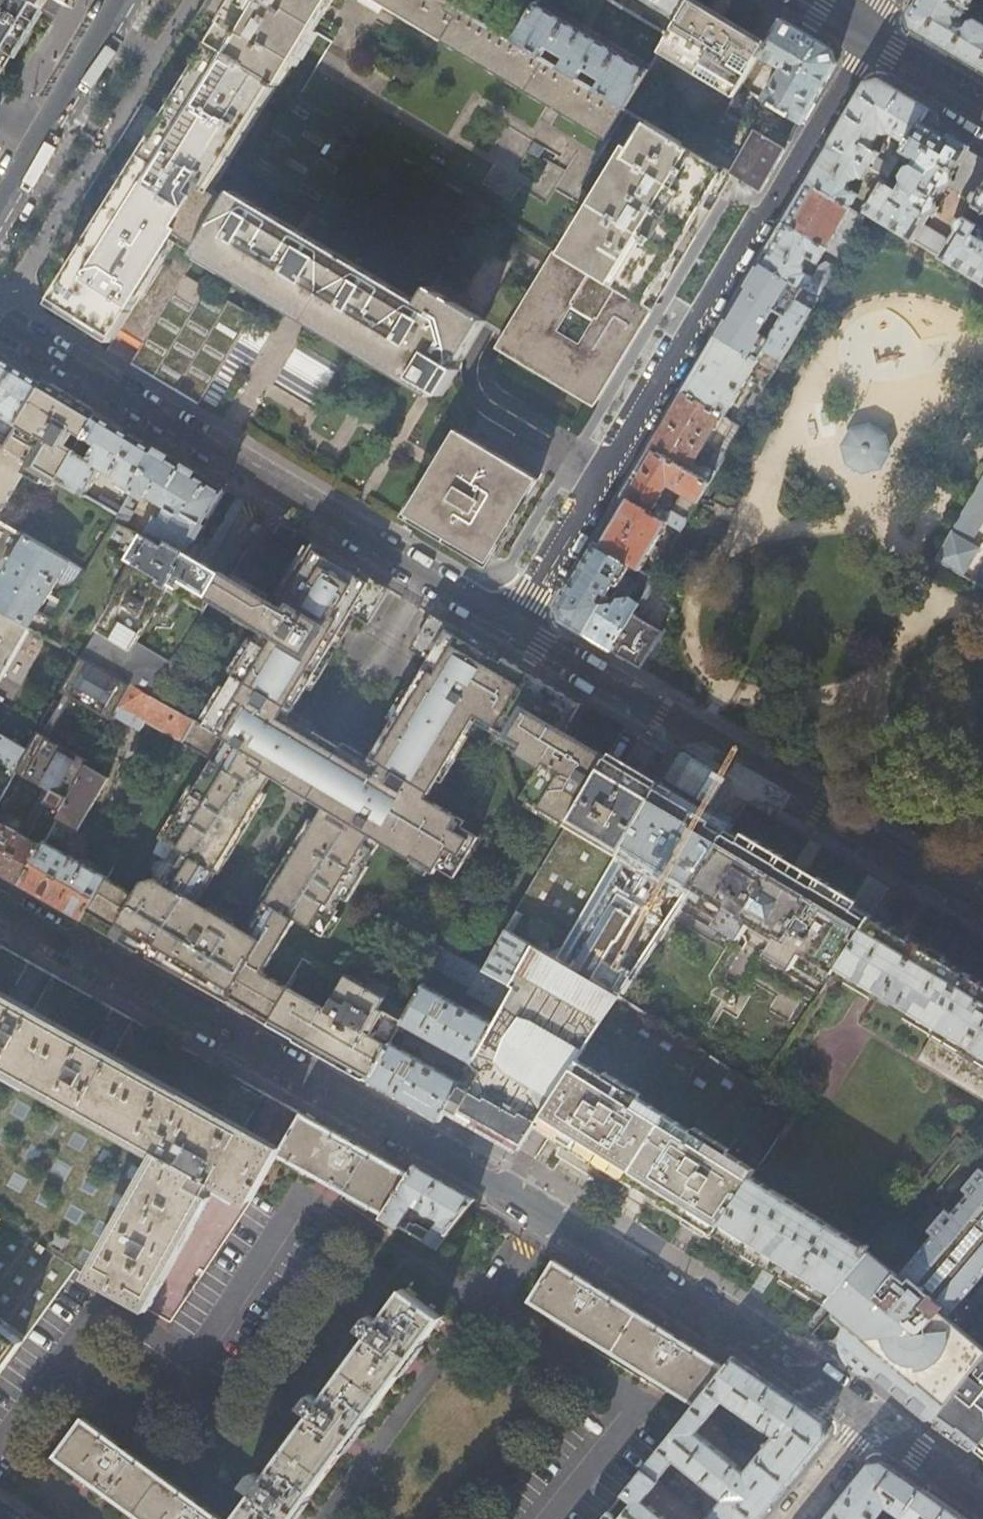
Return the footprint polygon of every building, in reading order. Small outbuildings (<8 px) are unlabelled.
[(8,35),(27,5),(34,9),(39,0),(0,0),(0,49),(8,35)] [(201,7),(187,30),(279,85),(325,0),(205,0),(201,7)] [(442,0),(370,0),(603,141),(622,109),(594,92),(575,81),(558,70),(539,59),(513,43),(446,2),(442,0)] [(676,22),(690,0),(638,0),(676,22)] [(730,25),(690,0),(676,22),(672,29),(668,35),(657,56),(732,100),(739,87),(764,46),(730,25)] [(906,14),(909,28),(958,57),(982,72),(982,25),(975,20),(969,22),(967,24),(961,20),(973,0),(915,0),(906,14)] [(632,1),(627,10),(639,18),(645,9),(632,1)] [(648,72),(536,4),(513,43),(539,59),(545,49),(564,60),(558,70),(575,81),(581,71),(600,83),(594,92),(622,109),(625,110),(648,72)] [(780,20),(764,46),(739,87),(748,92),(765,62),(779,70),(764,93),(759,89),(754,97),(799,124),(816,95),(834,66),(831,51),(810,39),(780,20)] [(662,32),(668,35),(672,29),(666,25),(662,32)] [(279,85),(187,30),(158,78),(115,147),(68,222),(49,251),(72,266),(52,299),(114,338),(122,327),(144,341),(130,365),(198,405),(252,315),(185,275),(199,251),(442,396),(458,370),(452,367),(481,319),(429,288),(420,303),(234,192),(227,203),(206,190),(226,158),(315,213),(362,135),(279,85)] [(899,161),(928,109),(903,95),(878,80),(864,83),(848,110),(829,143),(870,165),(871,166),(885,142),(878,137),(881,132),(883,133),(885,133),(887,133),(889,131),(894,133),(891,138),(896,141),(896,148),(882,172),(889,176),(899,161)] [(739,87),(732,100),(711,135),(729,146),(741,124),(755,132),(737,164),(705,145),(699,155),(731,175),(759,191),(774,167),(799,124),(754,97),(748,92),(739,87)] [(897,191),(885,184),(867,213),(982,284),(982,229),(981,227),(966,217),(959,219),(955,225),(956,231),(949,242),(923,226),(929,215),(934,214),(939,208),(938,200),(944,189),(952,186),(971,198),(972,206),(982,213),(982,161),(945,138),(934,131),(931,111),(928,109),(899,161),(903,163),(907,158),(915,162),(913,166),(906,167),(900,177),(902,183),(897,191)] [(713,206),(731,175),(699,155),(644,122),(564,258),(650,309),(652,310),(674,273),(713,206)] [(870,165),(829,143),(817,163),(805,183),(848,208),(856,194),(847,188),(851,179),(855,179),(857,178),(858,177),(859,175),(862,177),(870,165)] [(848,208),(805,183),(795,201),(782,222),(825,248),(841,257),(864,217),(848,208)] [(825,248),(782,222),(769,244),(759,262),(802,288),(817,298),(835,267),(824,261),(818,263),(811,275),(805,274),(801,271),(804,267),(802,264),(806,257),(816,263),(825,248)] [(612,373),(650,309),(564,258),(522,233),(514,247),(544,264),(497,345),(594,403),(612,373)] [(779,363),(811,309),(796,299),(802,288),(759,262),(737,299),(715,336),(757,362),(763,352),(779,363)] [(757,362),(715,336),(699,363),(682,392),(724,418),(752,371),(762,377),(759,383),(765,386),(774,372),(757,362)] [(18,426),(44,384),(12,364),(0,357),(0,416),(18,426)] [(99,416),(71,399),(44,384),(18,426),(13,435),(4,449),(0,447),(0,510),(22,472),(53,489),(59,480),(99,416)] [(648,448),(707,484),(740,428),(735,424),(724,418),(682,392),(665,419),(648,448)] [(131,493),(156,450),(127,433),(99,416),(59,480),(85,495),(101,469),(117,479),(117,483),(131,493)] [(739,418),(735,424),(740,428),(744,421),(739,418)] [(882,473),(893,455),(888,436),(870,426),(851,431),(840,448),(846,468),(863,478),(882,473)] [(13,435),(0,428),(0,447),(4,449),(13,435)] [(532,476),(461,434),(451,451),(446,448),(417,496),(422,499),(412,516),(482,558),(492,542),(498,545),(527,496),(522,493),(532,476)] [(626,500),(667,524),(680,531),(707,484),(648,448),(635,471),(620,496),(626,500)] [(188,553),(225,492),(196,474),(156,450),(131,493),(130,494),(145,502),(147,498),(165,509),(161,517),(156,515),(155,516),(144,534),(165,547),(169,542),(188,553)] [(937,559),(963,575),(977,551),(978,548),(969,542),(982,519),(982,479),(937,559)] [(121,494),(117,500),(113,498),(107,500),(103,497),(99,504),(118,515),(127,500),(127,499),(121,494)] [(133,503),(127,500),(118,515),(117,518),(126,524),(133,512),(130,509),(133,503)] [(667,524),(626,500),(612,523),(598,547),(630,565),(632,567),(639,571),(648,555),(654,557),(658,550),(653,547),(667,524)] [(222,575),(189,556),(188,553),(169,542),(165,547),(144,534),(126,524),(117,518),(86,571),(48,637),(79,656),(131,686),(151,696),(209,598),(222,575)] [(5,564),(8,566),(8,568),(0,581),(0,611),(30,628),(48,637),(86,571),(0,522),(0,561),(5,564)] [(630,565),(598,547),(592,543),(574,574),(555,607),(559,622),(568,627),(596,644),(609,652),(630,616),(637,602),(628,598),(615,600),(613,604),(599,606),(598,600),(603,593),(607,595),(613,585),(617,587),(630,565)] [(567,823),(607,757),(583,742),(566,732),(582,705),(436,618),(415,652),(428,661),(414,685),(380,740),(365,763),(350,754),(332,743),(314,732),(297,722),(289,717),(310,682),(337,637),(350,616),(351,614),(364,622),(385,588),(315,545),(276,607),(222,575),(209,598),(231,610),(232,611),(229,616),(255,632),(201,724),(200,726),(192,722),(179,745),(208,762),(208,764),(162,840),(171,847),(163,859),(152,861),(148,866),(151,880),(139,882),(132,893),(104,878),(82,916),(96,923),(96,924),(95,927),(119,941),(158,962),(161,958),(173,965),(171,970),(198,984),(201,980),(213,988),(211,992),(228,1002),(230,1001),(267,1023),(290,983),(267,970),(265,967),(274,953),(283,951),(281,941),(296,915),(299,913),(326,929),(342,904),(334,900),(337,895),(341,889),(350,894),(352,892),(371,861),(369,858),(384,834),(437,866),(442,860),(458,869),(476,839),(460,829),(463,822),(426,799),(473,720),(521,747),(518,754),(541,768),(524,798),(567,823)] [(652,578),(639,571),(632,567),(628,573),(636,577),(636,579),(647,586),(652,578)] [(0,611),(0,679),(30,628),(0,611)] [(660,634),(630,616),(609,652),(639,670),(660,634)] [(113,718),(131,686),(79,656),(27,749),(20,762),(47,778),(30,810),(41,816),(34,829),(47,837),(50,832),(54,826),(58,819),(95,752),(113,718)] [(179,745),(192,722),(151,696),(131,686),(113,718),(137,733),(144,724),(179,745)] [(27,749),(0,734),(0,762),(9,768),(15,771),(20,762),(27,749)] [(169,761),(175,751),(164,745),(159,754),(169,761)] [(104,756),(95,752),(58,819),(78,831),(84,820),(106,780),(94,773),(104,756)] [(634,773),(607,757),(567,823),(506,928),(558,956),(629,838),(640,820),(659,788),(634,773)] [(729,831),(746,804),(709,782),(675,761),(659,788),(640,820),(686,848),(674,866),(629,838),(558,956),(620,993),(622,991),(693,886),(729,831)] [(8,781),(9,782),(15,771),(9,768),(5,776),(7,777),(8,778),(8,781)] [(5,785),(0,784),(0,797),(4,790),(9,782),(8,781),(5,785)] [(10,793),(14,785),(9,782),(4,790),(10,793)] [(42,847),(0,822),(0,874),(21,885),(42,847)] [(60,837),(63,831),(54,826),(50,832),(60,837)] [(836,970),(872,917),(801,874),(729,831),(693,886),(724,905),(725,907),(717,920),(740,934),(749,923),(751,924),(758,913),(778,925),(779,927),(773,936),(774,940),(768,950),(792,965),(803,951),(836,970)] [(82,916),(104,878),(45,843),(42,847),(21,885),(45,899),(81,919),(82,916)] [(444,950),(382,916),(342,982),(305,961),(290,983),(267,1023),(289,1036),(335,1062),(370,1081),(397,1032),(403,1023),(424,985),(435,967),(444,950)] [(966,973),(901,934),(872,917),(836,970),(935,1030),(918,1059),(982,1099),(982,983),(966,973)] [(620,996),(620,993),(506,928),(484,970),(513,987),(501,1010),(493,1024),(471,1062),(464,1076),(447,1108),(477,1125),(518,1149),(536,1122),(620,996)] [(81,1274),(146,1317),(213,1190),(249,1211),(279,1154),(242,1132),(264,1093),(243,1081),(195,1055),(132,1020),(112,1059),(88,1045),(108,1006),(90,995),(54,975),(31,1014),(8,1000),(29,962),(0,946),(0,947),(0,1220),(81,1274)] [(501,1010),(513,987),(484,970),(444,950),(435,967),(468,985),(469,986),(467,991),(501,1010)] [(161,958),(158,962),(171,970),(173,965),(161,958)] [(201,980),(198,984),(211,992),(213,988),(201,980)] [(471,1062),(493,1024),(424,985),(403,1023),(471,1062)] [(729,1152),(767,1091),(620,996),(536,1122),(563,1140),(556,1155),(585,1173),(619,1194),(628,1182),(664,1204),(713,1233),(715,1231),(752,1176),(756,1169),(729,1152)] [(457,1073),(454,1079),(399,1048),(405,1037),(397,1032),(370,1081),(397,1097),(439,1120),(447,1108),(464,1076),(457,1073)] [(382,1212),(408,1174),(380,1158),(329,1130),(301,1115),(279,1154),(382,1212)] [(408,1174),(382,1212),(381,1216),(435,1247),(473,1199),(445,1183),(415,1166),(408,1174)] [(897,1277),(868,1253),(825,1303),(834,1311),(836,1320),(848,1331),(856,1338),(873,1337),(880,1343),(881,1360),(887,1386),(895,1394),(933,1420),(982,1358),(982,1346),(943,1322),(982,1274),(982,1175),(897,1277)] [(864,1244),(860,1248),(752,1176),(715,1231),(730,1241),(767,1265),(801,1287),(825,1303),(868,1253),(865,1251),(868,1247),(864,1244)] [(81,1274),(0,1220),(0,1377),(81,1274)] [(695,1406),(724,1368),(702,1354),(646,1319),(580,1277),(554,1261),(529,1300),(695,1406)] [(369,1336),(322,1401),(312,1395),(304,1407),(313,1414),(265,1481),(256,1474),(249,1482),(247,1486),(257,1493),(237,1518),(294,1518),(440,1318),(402,1290),(379,1323),(369,1316),(367,1318),(360,1328),(369,1334),(369,1336)] [(826,1435),(824,1421),(778,1389),(733,1357),(724,1368),(695,1406),(644,1469),(659,1482),(675,1462),(722,1499),(706,1518),(758,1518),(767,1508),(826,1435)] [(933,1420),(948,1430),(976,1450),(982,1442),(982,1358),(933,1420)] [(84,1422),(56,1458),(93,1485),(141,1518),(220,1518),(84,1422)] [(883,1463),(868,1465),(842,1497),(825,1518),(880,1518),(889,1507),(901,1516),(898,1518),(903,1518),(921,1490),(883,1463)] [(645,1500),(659,1482),(644,1469),(625,1495),(633,1503),(620,1518),(611,1512),(605,1518),(667,1518),(645,1500)] [(952,1511),(921,1490),(903,1518),(964,1518),(952,1511)]
